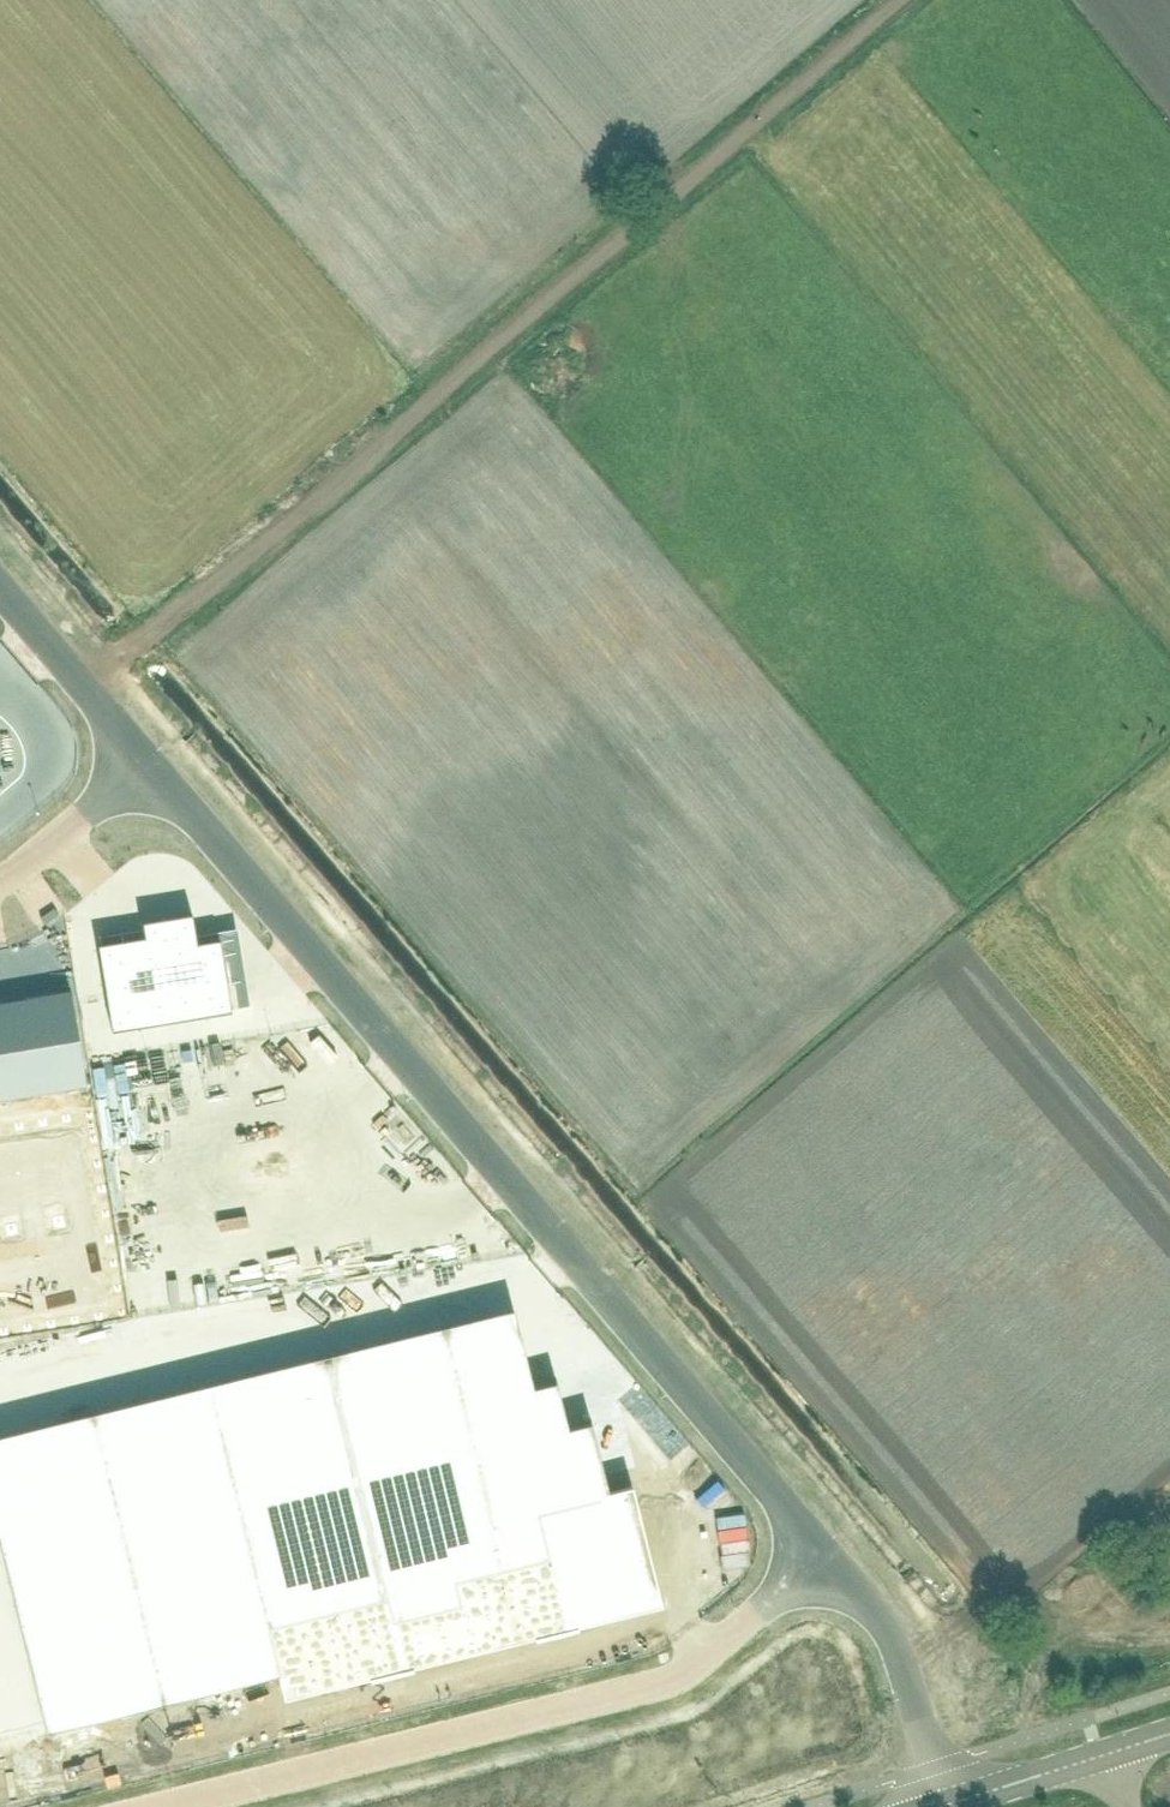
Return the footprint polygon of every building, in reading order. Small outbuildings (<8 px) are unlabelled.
[(97,943),(112,1031),(232,1010),(220,938),(197,942),(192,913),(142,921),(145,936),(97,943)] [(87,1084),(71,989),(0,1001),(0,1099),(87,1084)] [(124,1314),(91,1112),(0,1127),(0,1334),(124,1314)] [(0,1469),(0,1544),(46,1732),(280,1674),(284,1691),(285,1697),(370,1676),(374,1675),(375,1677),(381,1676),(381,1675),(401,1670),(401,1671),(408,1669),(408,1667),(412,1665),(534,1635),(539,1634),(540,1636),(548,1634),(548,1633),(566,1629),(566,1630),(573,1628),(572,1626),(577,1625),(598,1620),(596,1614),(613,1610),(614,1609),(615,1609),(618,1608),(621,1607),(623,1606),(626,1604),(628,1602),(630,1601),(632,1599),(634,1597),(636,1594),(638,1592),(639,1590),(640,1587),(642,1585),(643,1582),(643,1579),(644,1576),(645,1574),(645,1571),(645,1568),(645,1565),(644,1562),(644,1559),(644,1558),(632,1512),(638,1510),(632,1486),(626,1488),(609,1492),(592,1421),(568,1426),(557,1380),(533,1386),(522,1340),(0,1469)]
